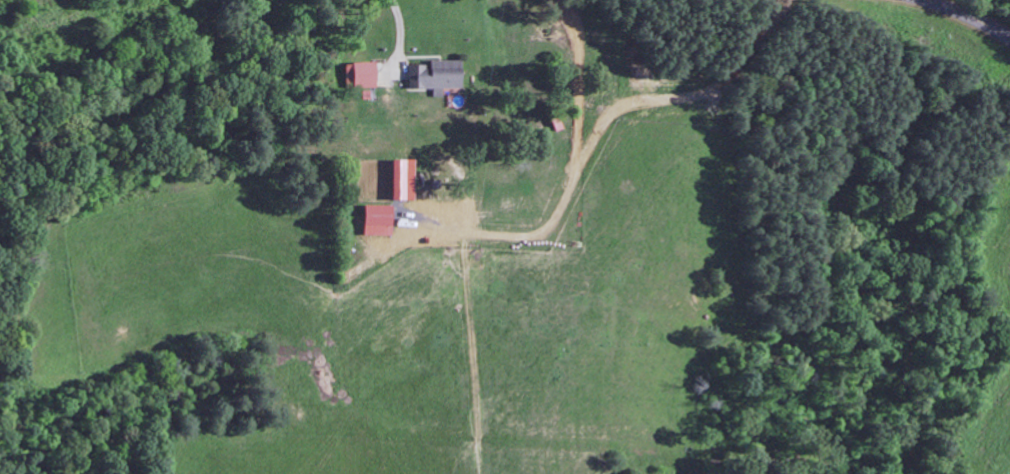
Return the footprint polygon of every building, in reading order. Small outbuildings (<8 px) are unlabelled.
[(409,67),(409,90),(462,90),(462,61),(430,62),(430,67),(409,67)] [(345,64),(345,79),(351,79),(352,89),(376,89),(375,63),(345,64)] [(404,201),(405,161),(390,161),(389,201),(404,201)] [(392,226),(391,206),(363,207),(363,227),(392,226)]
